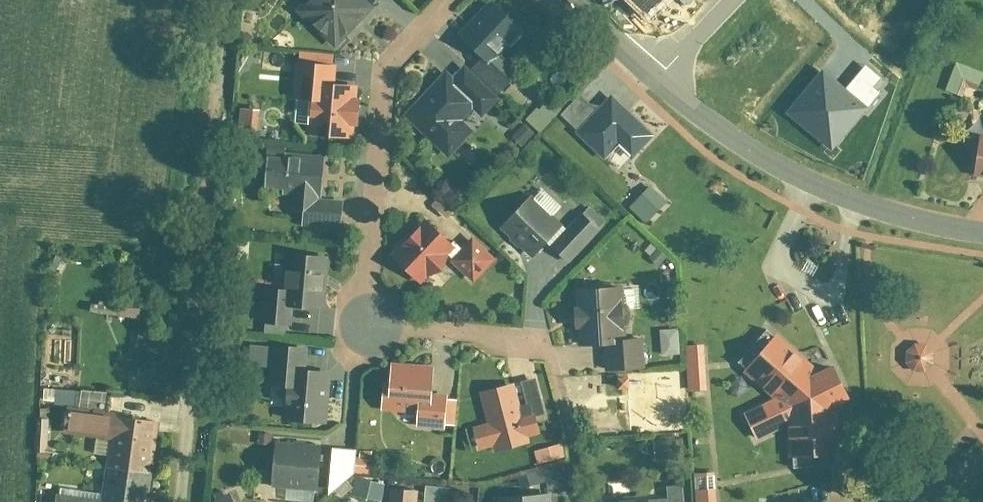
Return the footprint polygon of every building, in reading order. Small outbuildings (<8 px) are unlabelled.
[(304,22),(340,51),(369,14),(351,0),(321,0),(304,22)] [(487,61),(527,19),(507,0),(496,0),(461,37),(487,61)] [(647,13),(659,0),(634,0),(647,13)] [(982,74),(958,64),(948,90),(962,95),(966,84),(977,89),(982,74)] [(358,139),(358,131),(366,131),(366,99),(357,99),(357,89),(333,89),(332,66),(293,67),(294,104),(312,104),(312,139),(358,139)] [(820,74),(786,114),(831,151),(865,110),(820,74)] [(440,85),(408,118),(450,158),(482,124),(440,85)] [(582,95),(560,116),(576,132),(598,111),(582,95)] [(609,102),(579,137),(606,161),(637,126),(609,102)] [(273,149),(274,194),(329,194),(328,149),(273,149)] [(649,189),(633,209),(650,222),(666,202),(649,189)] [(532,199),(502,231),(537,265),(568,233),(532,199)] [(310,200),(311,231),(347,231),(347,200),(310,200)] [(556,250),(572,264),(602,230),(586,216),(556,250)] [(435,219),(397,260),(429,289),(467,248),(435,219)] [(474,250),(453,270),(474,290),(494,271),(474,250)] [(331,257),(289,257),(289,309),(332,309),(331,257)] [(572,293),(574,347),(608,346),(609,376),(643,376),(642,320),(608,321),(608,292),(572,293)] [(283,312),(283,329),(311,329),(311,312),(283,312)] [(775,405),(747,419),(760,446),(792,431),(793,460),(845,459),(843,409),(859,402),(844,369),(834,374),(783,332),(744,379),(775,405)] [(688,346),(691,393),(713,391),(710,345),(688,346)] [(909,356),(908,366),(915,375),(928,375),(938,368),(938,357),(931,348),(918,348),(909,356)] [(304,351),(273,349),(272,372),(290,372),(287,419),(322,420),(325,372),(303,371),(304,351)] [(453,399),(440,399),(440,367),(384,367),(384,410),(420,410),(420,430),(453,430),(453,399)] [(472,432),(476,454),(491,451),(491,452),(532,443),(519,385),(478,394),(486,429),(472,432)] [(43,386),(42,402),(71,403),(107,405),(107,400),(108,390),(43,386)] [(104,470),(102,490),(59,488),(58,501),(149,501),(151,472),(155,403),(107,400),(107,405),(71,403),(69,437),(105,439),(104,470)] [(37,459),(50,459),(50,427),(38,427),(37,459)] [(270,446),(268,491),(316,493),(318,448),(270,446)] [(687,487),(661,488),(662,501),(688,501),(687,487)] [(391,501),(421,501),(420,490),(390,491),(391,501)] [(613,501),(659,501),(658,492),(613,493),(613,501)]
